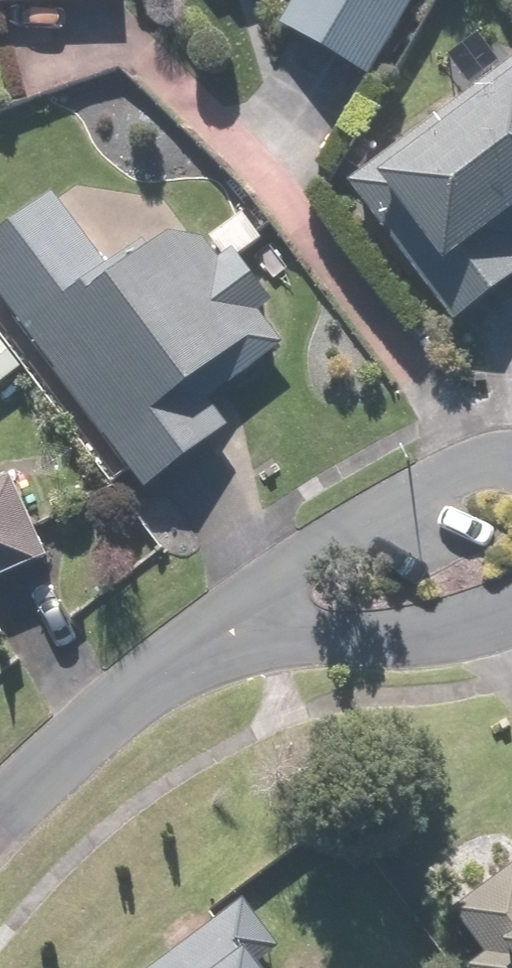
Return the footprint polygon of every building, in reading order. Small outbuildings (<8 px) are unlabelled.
[(415,0),(292,0),(274,33),(369,84),(415,0)] [(503,57),(338,185),(450,329),(511,281),(511,69),(503,57)] [(0,235),(0,305),(141,493),(224,431),(205,404),(280,348),(256,317),(269,307),(234,260),(258,242),(239,217),(205,242),(161,241),(144,253),(138,245),(103,271),(49,199),(0,235)] [(18,375),(0,349),(0,388),(18,375)] [(43,561),(6,480),(0,483),(0,581),(43,561)] [(449,913),(482,958),(468,967),(511,967),(511,867),(449,913)] [(275,951),(239,902),(151,967),(253,967),(275,951)]
